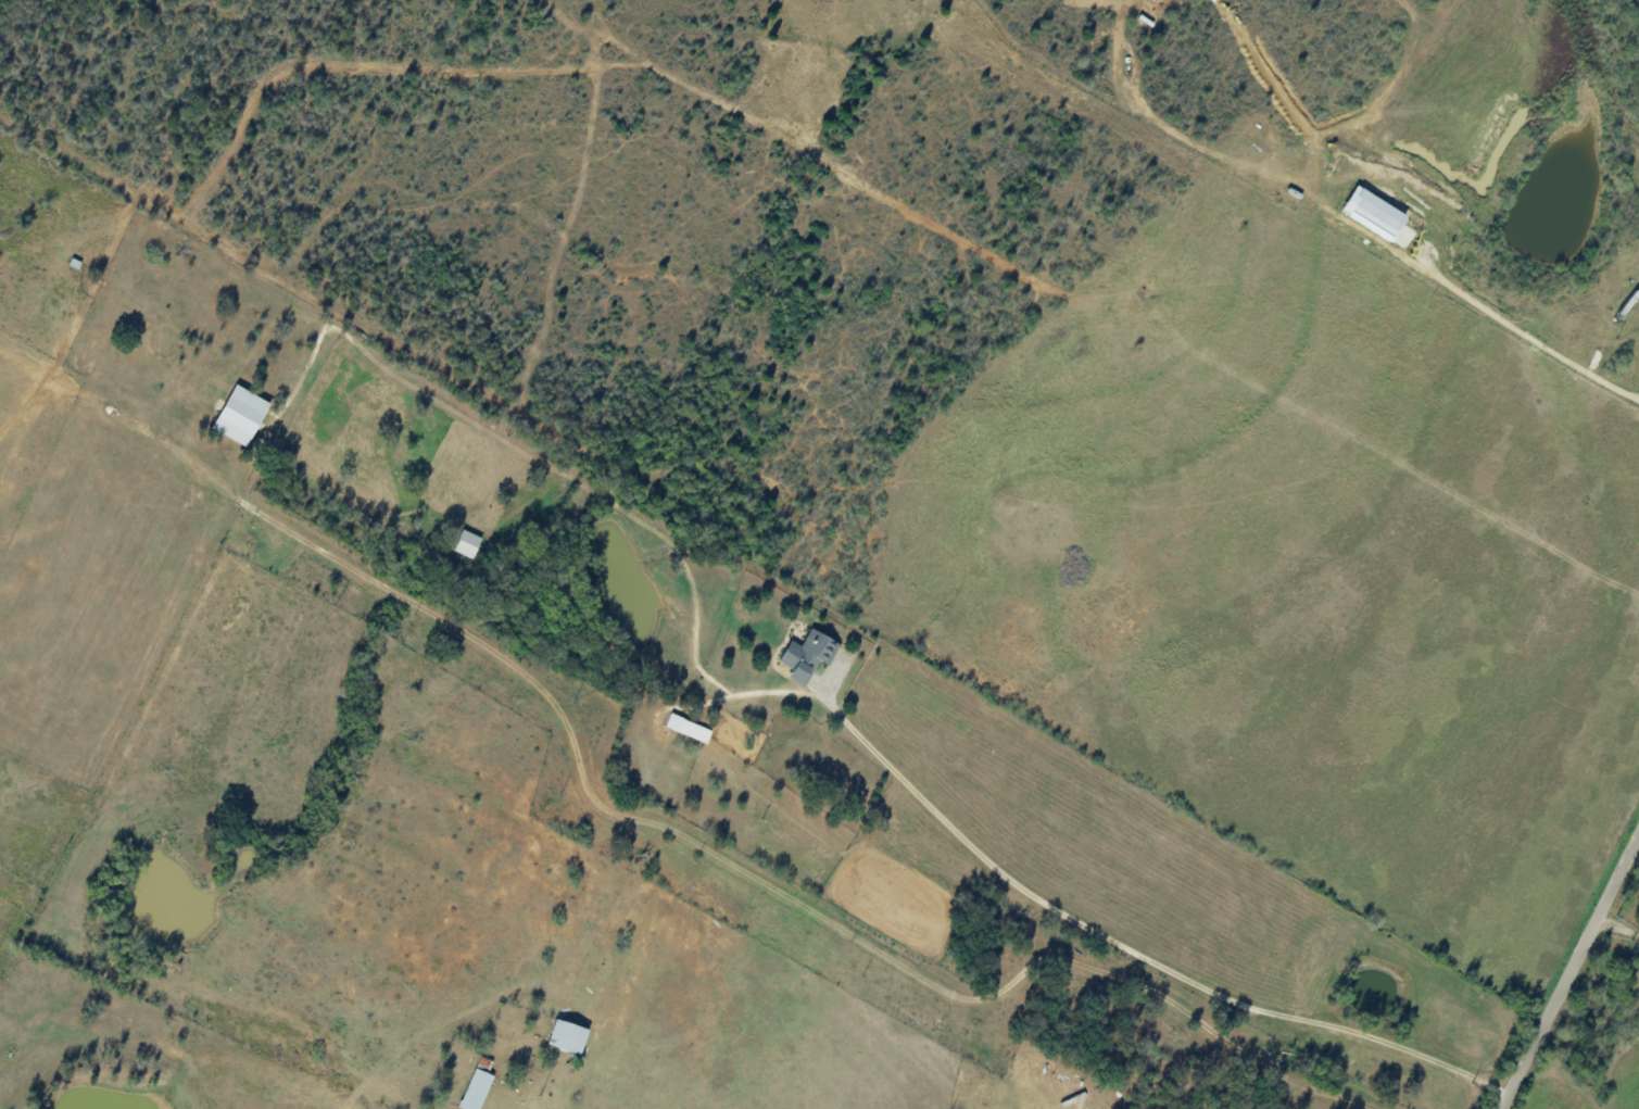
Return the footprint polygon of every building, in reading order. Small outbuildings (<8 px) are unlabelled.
[(1407,215),(1357,185),(1342,210),(1392,240),(1407,215)] [(1393,239),(1407,248),(1417,233),(1403,224),(1393,239)] [(270,402),(235,385),(213,429),(248,447),(270,402)] [(806,687),(819,660),(830,665),(840,643),(810,629),(802,646),(790,640),(780,661),(793,668),(788,679),(806,687)] [(708,742),(712,729),(670,715),(665,729),(708,742)] [(581,1054),(589,1029),(556,1018),(548,1043),(581,1054)] [(494,1075),(475,1068),(460,1108),(463,1108),(481,1108),(494,1075)]
